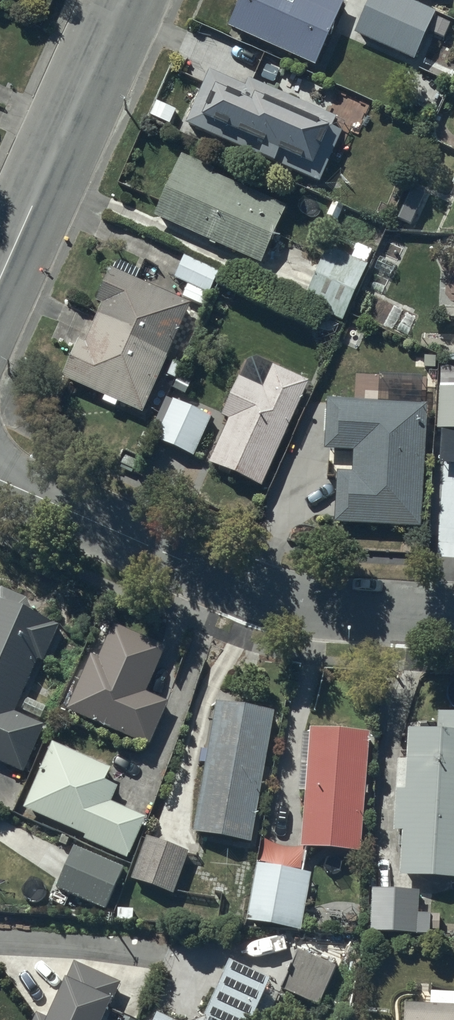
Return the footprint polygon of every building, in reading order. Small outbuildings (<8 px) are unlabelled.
[(22,8),(26,0),(3,0),(22,8)] [(226,25),(312,64),(342,0),(238,0),(226,25)] [(407,0),(366,0),(352,33),(411,60),(425,29),(440,35),(446,21),(431,15),(433,11),(407,0)] [(242,84),(206,68),(182,121),(230,143),(232,139),(259,150),(256,157),(270,164),(274,156),(294,165),(292,169),(315,180),(337,131),(327,126),(331,116),(245,78),(242,84)] [(181,155),(153,218),(259,266),(285,209),(223,181),(226,175),(181,155)] [(342,323),(366,266),(364,265),(372,246),(358,240),(350,259),(326,249),(302,306),(342,323)] [(174,284),(187,291),(182,302),(204,313),(210,301),(209,300),(218,279),(183,263),(174,284)] [(143,421),(190,312),(134,288),(140,275),(116,265),(96,311),(102,313),(85,352),(78,349),(62,386),(105,404),(103,409),(115,415),(117,410),(143,421)] [(262,489),(309,382),(273,366),(262,389),(238,378),(221,417),(227,420),(207,464),(262,489)] [(420,530),(424,404),(402,404),(402,391),(363,389),(362,401),(325,399),(323,452),(327,452),(327,476),(335,476),(333,527),(420,530)] [(439,389),(437,430),(453,431),(453,390),(439,389)] [(192,458),(211,417),(173,400),(154,441),(192,458)] [(36,655),(42,658),(60,617),(29,603),(29,602),(28,601),(27,600),(27,598),(26,597),(25,596),(24,595),(23,594),(22,593),(21,592),(20,591),(19,591),(18,590),(17,589),(15,589),(14,588),(13,587),(11,587),(10,587),(9,586),(7,586),(6,586),(5,586),(3,586),(2,586),(1,586),(0,586),(0,757),(23,767),(43,721),(14,708),(36,655)] [(163,643),(113,622),(99,655),(90,651),(66,707),(147,742),(167,697),(144,687),(163,643)] [(251,838),(271,707),(214,698),(207,746),(201,745),(199,759),(203,760),(192,829),(251,838)] [(436,707),(435,724),(407,723),(405,755),(396,755),(393,826),(401,826),(398,871),(453,873),(453,707),(436,707)] [(366,772),(369,725),(307,722),(307,733),(302,733),(298,789),(305,790),(302,842),(360,846),(364,787),(370,787),(371,773),(366,772)] [(108,765),(51,739),(22,804),(68,824),(66,828),(126,855),(144,814),(110,799),(117,785),(102,778),(108,765)] [(187,848),(144,832),(129,875),(172,890),(187,848)] [(259,860),(256,860),(246,917),(300,927),(311,869),(300,867),(304,845),(263,838),(259,860)] [(73,842),(55,883),(103,904),(121,864),(73,842)] [(419,885),(368,884),(367,927),(430,929),(431,892),(419,891),(419,885)] [(338,964),(297,946),(280,985),(320,1004),(338,964)] [(226,952),(202,1009),(229,1019),(246,1019),(268,970),(226,952)] [(35,1009),(30,1019),(97,1019),(108,995),(111,996),(119,979),(73,959),(68,972),(63,970),(44,1013),(35,1009)] [(453,1002),(453,988),(429,988),(428,1000),(403,999),(402,1019),(453,1019),(453,1002)] [(150,1019),(191,1019),(157,1005),(150,1019)]
